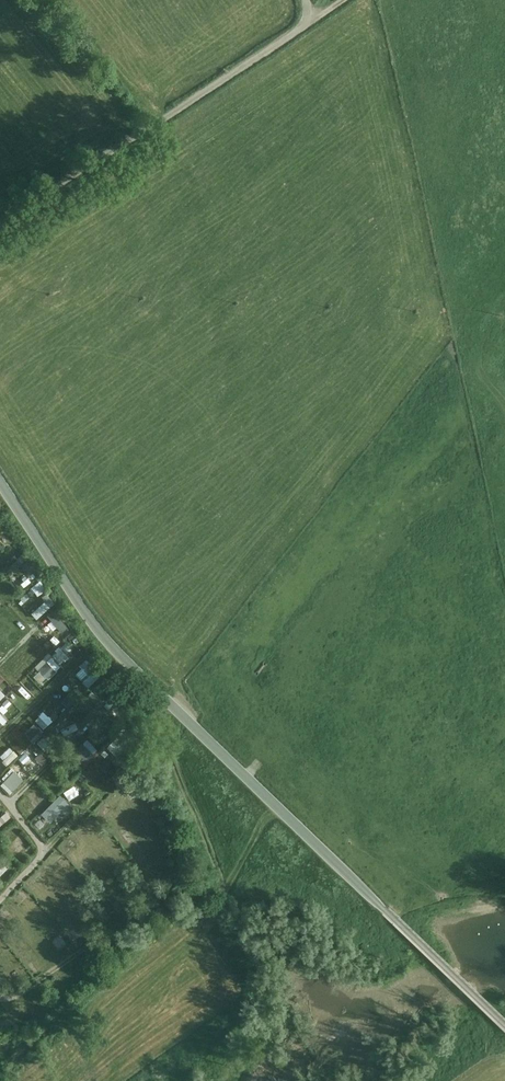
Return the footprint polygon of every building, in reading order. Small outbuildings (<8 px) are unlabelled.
[(30,612),(35,619),(47,609),(42,603),(30,612)] [(0,614),(0,618),(2,620),(13,610),(9,606),(0,614)] [(8,628),(17,620),(13,616),(4,623),(8,628)] [(43,685),(60,666),(50,657),(33,676),(43,685)] [(0,705),(0,710),(3,713),(10,701),(4,698),(0,705)] [(43,711),(34,718),(42,728),(51,721),(43,711)] [(22,731),(31,741),(40,732),(32,722),(22,731)] [(16,727),(11,732),(17,738),(22,733),(16,727)] [(86,737),(71,752),(84,765),(99,751),(86,737)] [(20,753),(25,748),(18,741),(13,746),(20,753)] [(0,753),(0,758),(5,764),(16,754),(9,746),(0,753)] [(0,782),(0,784),(9,793),(23,779),(12,769),(0,782)] [(60,794),(39,810),(48,822),(69,805),(60,794)] [(9,865),(0,857),(0,875),(9,865)]
